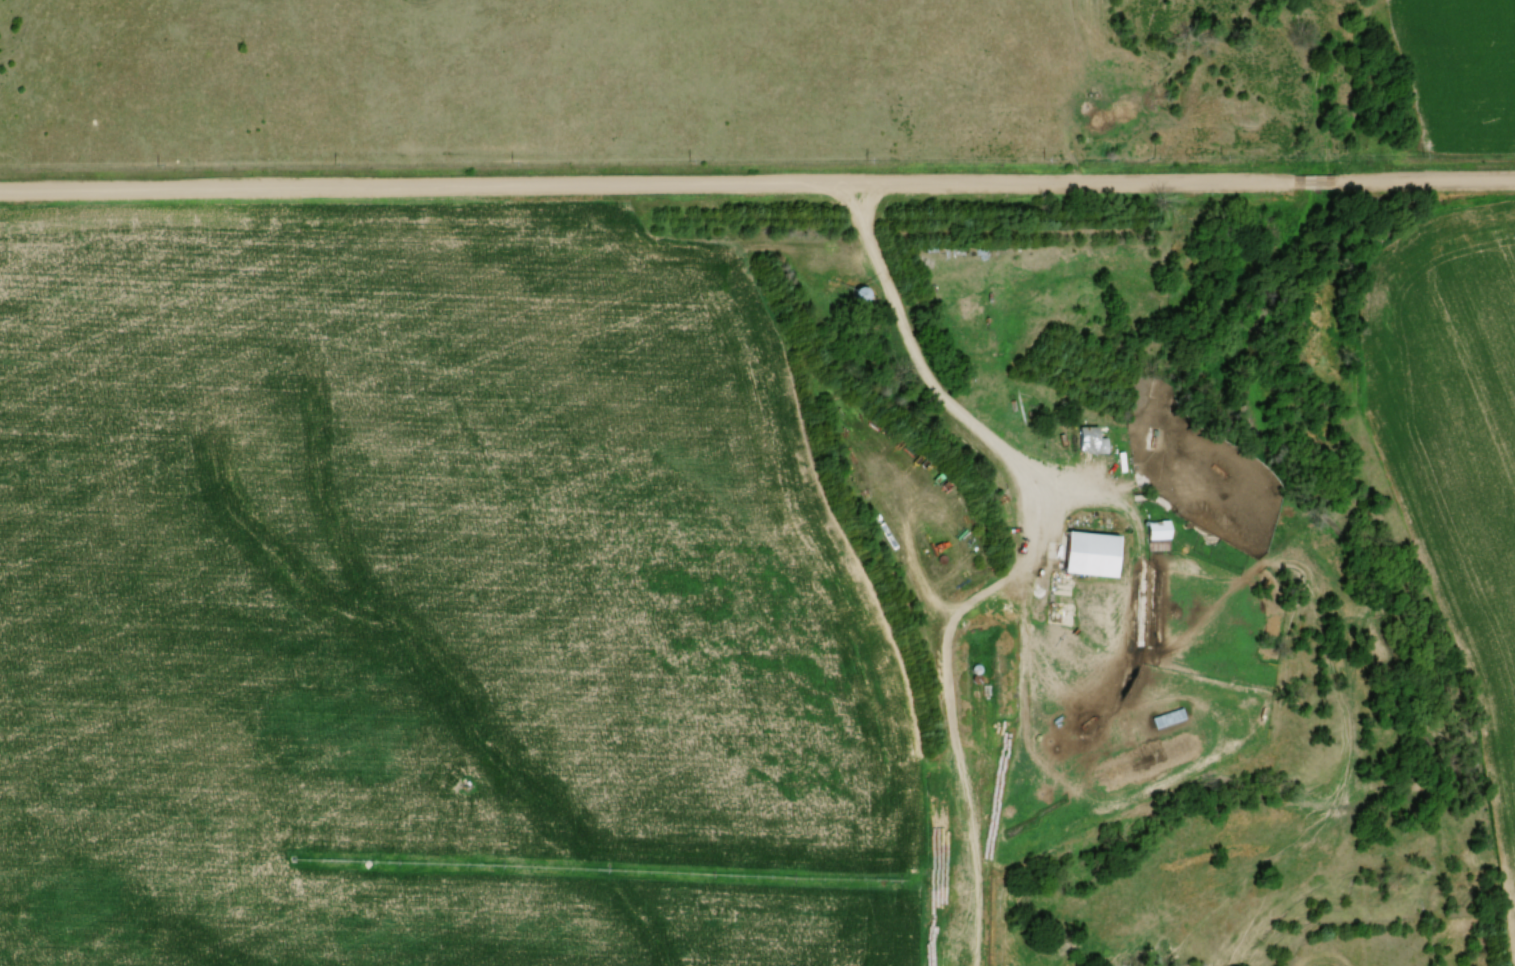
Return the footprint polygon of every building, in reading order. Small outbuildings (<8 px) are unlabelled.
[(856,300),(868,299),(867,288),(856,288),(856,300)] [(1079,427),(1079,452),(1098,452),(1098,427),(1079,427)] [(1064,573),(1116,578),(1119,536),(1068,531),(1064,573)]
